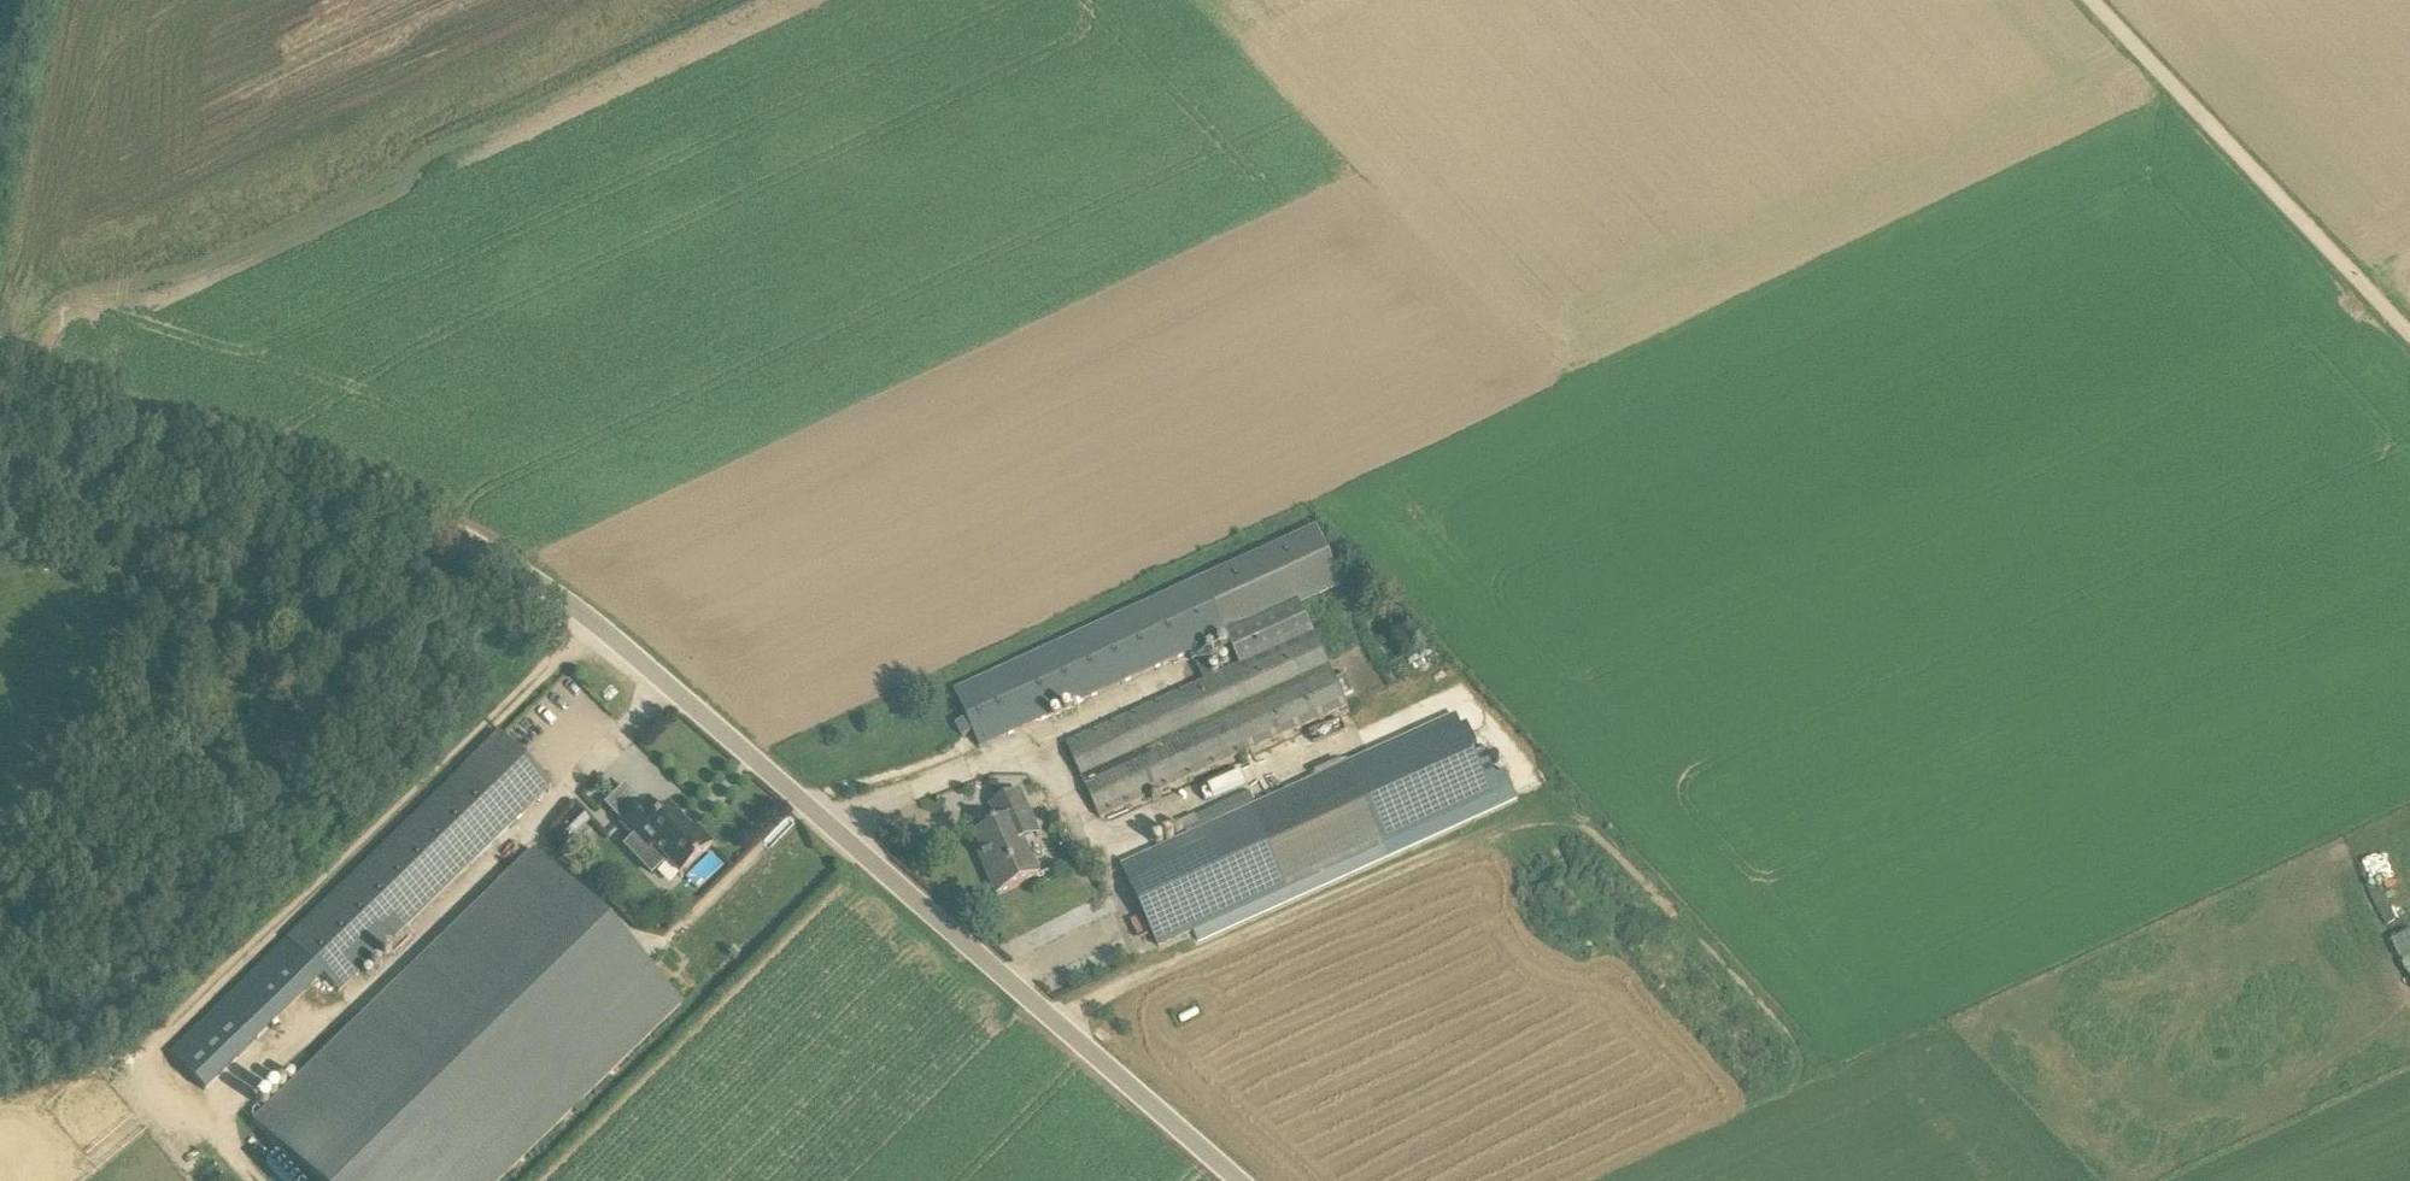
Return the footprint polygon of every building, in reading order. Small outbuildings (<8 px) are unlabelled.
[(1348,706),(1314,632),(1301,604),(1344,585),(1317,525),(1200,576),(849,740),(857,764),(876,755),(889,787),(1227,635),(1241,666),(1068,744),(1101,818),(1348,706)] [(1541,774),(1502,696),(1251,809),(1123,867),(1159,947),(1287,889),(1541,774)] [(553,786),(501,733),(286,942),(270,959),(304,994),(322,978),(338,995),(553,786)] [(1019,832),(1035,824),(1021,792),(993,804),(1002,823),(978,834),(990,860),(985,862),(1000,895),(1039,878),(1019,832)] [(711,847),(696,831),(667,809),(657,819),(642,803),(620,825),(636,840),(643,835),(680,874),(711,847)] [(579,811),(551,838),(562,850),(590,823),(579,811)] [(533,852),(254,1123),(310,1180),(500,1180),(682,1005),(533,852)] [(710,853),(691,875),(702,884),(721,862),(710,853)] [(2392,943),(2409,976),(2409,935),(2392,943)] [(205,1091),(256,1041),(222,1006),(171,1055),(205,1091)]
